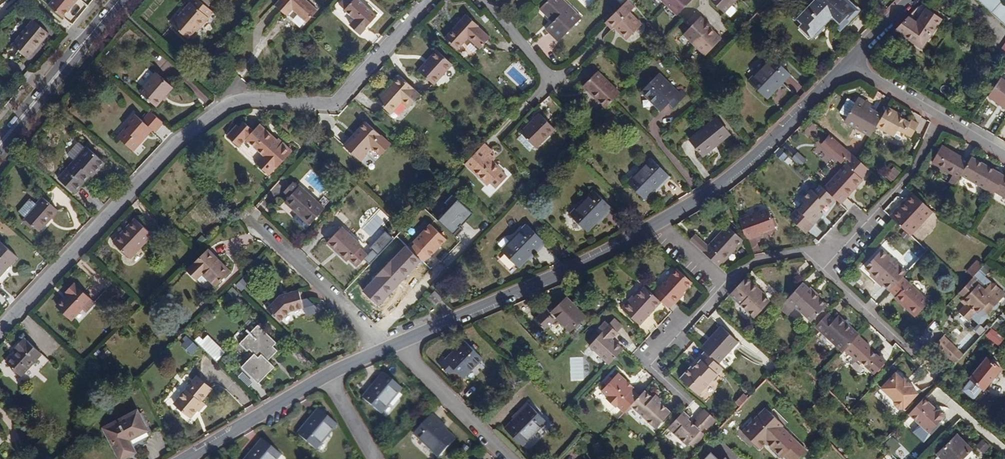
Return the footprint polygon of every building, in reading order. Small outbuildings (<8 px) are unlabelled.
[(46,8),(61,19),(77,0),(52,0),(46,8)] [(213,12),(207,7),(199,0),(190,0),(189,1),(191,2),(179,16),(172,25),(188,39),(194,30),(197,27),(199,29),(213,12)] [(306,22),(317,11),(305,0),(279,0),(275,5),(287,15),(293,9),(306,22)] [(345,9),(355,20),(350,25),(360,34),(377,16),(360,0),(343,0),(343,1),(348,6),(345,9)] [(558,42),(581,18),(562,0),(548,0),(539,9),(552,22),(545,29),(558,42)] [(665,5),(677,16),(692,0),(669,0),(665,5)] [(738,0),(712,0),(724,13),(738,0)] [(843,23),(855,10),(844,0),(807,0),(802,5),(807,9),(799,18),(815,33),(828,19),(834,14),(843,23)] [(998,0),(976,0),(1004,26),(1004,6),(998,0)] [(339,4),(345,9),(348,6),(343,1),(339,4)] [(627,1),(605,23),(612,30),(615,28),(627,40),(642,24),(629,13),(634,7),(627,1)] [(917,23),(908,16),(895,30),(921,48),(941,19),(926,9),(917,23)] [(172,25),(179,16),(177,14),(169,23),(172,25)] [(444,38),(457,50),(468,37),(481,48),(489,38),(478,27),(478,26),(466,14),(444,38)] [(837,29),(843,23),(834,14),(828,19),(837,29)] [(683,35),(694,45),(710,28),(711,26),(700,16),(683,35)] [(47,32),(33,21),(14,44),(20,50),(19,51),(28,58),(38,46),(36,45),(47,32)] [(710,28),(694,45),(705,56),(721,39),(710,28)] [(1004,63),(1004,42),(995,57),(996,57),(1004,63)] [(453,64),(437,50),(418,70),(434,85),(453,64)] [(766,99),(791,74),(773,56),(748,82),(766,99)] [(605,108),(611,101),(619,93),(597,71),(583,86),(605,108)] [(139,92),(156,106),(173,87),(156,72),(139,92)] [(678,92),(659,73),(641,91),(661,111),(668,104),(672,108),(686,94),(681,89),(678,92)] [(421,95),(400,76),(377,101),(391,113),(403,101),(410,107),(421,95)] [(1004,111),(1004,81),(1000,78),(986,97),(1004,111)] [(858,97),(856,101),(869,108),(871,105),(858,97)] [(844,121),(870,136),(876,127),(882,116),(869,108),(856,101),(844,121)] [(882,116),(876,127),(893,137),(896,131),(902,135),(903,134),(909,122),(901,118),(894,114),(895,111),(888,106),(882,116)] [(163,122),(151,111),(142,121),(134,113),(126,122),(129,124),(117,137),(133,150),(152,129),(155,132),(163,122)] [(521,132),(522,134),(535,146),(536,148),(554,128),(540,113),(521,132)] [(703,156),(730,134),(717,117),(690,139),(703,156)] [(911,120),(909,122),(903,134),(910,138),(917,124),(911,120)] [(358,134),(345,147),(361,161),(367,155),(366,153),(372,147),(381,155),(391,144),(365,121),(356,132),(358,134)] [(257,164),(269,175),(277,167),(278,167),(292,151),(282,142),(281,144),(259,124),(253,131),(243,123),(239,128),(236,126),(226,137),(238,148),(246,139),(264,155),(257,164)] [(343,145),(345,147),(358,134),(356,132),(343,145)] [(535,146),(522,134),(517,139),(529,151),(535,146)] [(837,139),(831,134),(822,144),(828,149),(837,139)] [(851,162),(848,166),(852,170),(854,168),(860,161),(858,159),(837,139),(828,149),(843,162),(846,158),(851,162)] [(68,155),(74,160),(86,147),(80,142),(77,142),(68,152),(68,155)] [(480,148),(465,164),(488,185),(502,170),(488,156),(493,151),(484,143),(480,148)] [(961,175),(969,161),(941,145),(935,156),(942,160),(941,164),(947,168),(946,171),(959,178),(961,175)] [(86,147),(74,160),(58,178),(74,193),(90,175),(95,169),(97,171),(105,162),(87,146),(86,147)] [(775,154),(784,160),(788,155),(779,148),(775,154)] [(798,153),(793,158),(800,165),(805,160),(798,153)] [(942,160),(935,156),(932,162),(946,171),(947,168),(941,164),(942,160)] [(1004,176),(971,157),(969,161),(961,175),(994,194),(995,192),(1004,176)] [(644,199),(655,189),(659,185),(661,186),(670,177),(651,158),(627,182),(644,199)] [(841,204),(847,197),(845,195),(850,189),(852,191),(863,180),(859,176),(852,170),(848,166),(846,164),(824,188),(836,200),(841,204)] [(893,165),(885,176),(893,181),(901,171),(893,165)] [(852,170),(859,176),(861,174),(854,168),(852,170)] [(1004,176),(995,192),(1004,198),(1004,173),(1004,176)] [(291,194),(298,187),(293,182),(286,189),(291,194)] [(824,188),(820,185),(814,191),(812,189),(801,201),(804,203),(798,209),(797,208),(789,217),(806,233),(814,224),(814,223),(823,214),(820,211),(826,204),(830,207),(836,200),(824,188)] [(285,202),(298,213),(310,224),(325,208),(300,186),(285,202)] [(602,216),(604,218),(613,208),(594,190),(571,214),(587,231),(598,222),(602,216)] [(916,194),(914,192),(900,207),(902,209),(916,194)] [(900,207),(891,216),(894,219),(911,235),(933,211),(916,194),(902,209),(900,207)] [(24,218),(40,231),(58,210),(43,196),(24,218)] [(474,213),(458,198),(438,221),(455,233),(474,213)] [(769,209),(739,219),(747,240),(762,235),(761,233),(775,228),(769,209)] [(310,224),(298,213),(293,218),(305,229),(310,224)] [(126,232),(137,221),(136,219),(124,230),(126,232)] [(152,235),(137,221),(126,232),(124,230),(113,242),(131,258),(152,235)] [(446,238),(431,224),(414,242),(430,256),(446,238)] [(518,267),(528,258),(532,253),(534,255),(546,242),(527,224),(502,250),(518,267)] [(703,252),(719,267),(744,240),(728,225),(708,246),(703,252)] [(362,246),(342,227),(327,242),(347,262),(349,259),(357,266),(367,255),(360,248),(362,246)] [(695,234),(690,240),(703,252),(708,246),(695,234)] [(196,241),(201,246),(207,240),(202,235),(196,241)] [(505,235),(498,243),(504,247),(510,239),(505,235)] [(18,256),(0,240),(0,276),(18,256)] [(230,271),(208,250),(187,270),(196,279),(202,273),(215,286),(230,271)] [(884,284),(890,290),(902,277),(906,273),(881,250),(866,267),(872,273),(878,279),(879,277),(886,283),(884,284)] [(979,270),(983,266),(977,260),(967,271),(973,277),(979,270)] [(674,302),(687,289),(693,282),(678,268),(654,294),(662,301),(669,308),(674,302)] [(979,270),(973,277),(965,285),(963,288),(970,294),(974,297),(972,299),(964,307),(973,316),(982,307),(984,308),(988,304),(993,309),(998,303),(1001,303),(1003,300),(1003,297),(1004,295),(1004,284),(996,277),(989,285),(983,280),(986,275),(979,270)] [(878,279),(872,273),(870,275),(883,286),(884,284),(886,283),(879,277),(878,279)] [(757,288),(746,277),(729,294),(754,318),(770,301),(762,295),(760,296),(754,291),(757,288)] [(902,277),(890,290),(897,296),(908,307),(907,309),(915,317),(929,302),(902,277)] [(242,278),(236,285),(242,290),(248,283),(242,278)] [(435,286),(442,293),(448,289),(440,281),(435,286)] [(57,305),(72,320),(83,307),(87,311),(94,302),(75,283),(67,291),(69,293),(57,305)] [(826,305),(803,283),(785,303),(793,311),(796,307),(812,321),(826,305)] [(654,294),(646,286),(635,298),(630,304),(628,302),(622,307),(640,324),(662,301),(654,294)] [(760,296),(762,295),(763,293),(757,288),(754,291),(760,296)] [(674,302),(676,304),(688,291),(687,289),(674,302)] [(267,310),(279,321),(289,311),(303,307),(299,291),(279,296),(267,310)] [(428,298),(436,306),(442,300),(434,292),(428,298)] [(895,298),(907,309),(908,307),(897,296),(895,298)] [(550,314),(546,310),(538,317),(549,327),(557,317),(571,331),(586,317),(567,298),(553,312),(550,314)] [(959,303),(954,298),(946,306),(951,311),(959,303)] [(989,313),(993,309),(988,304),(984,308),(989,313)] [(858,336),(859,334),(838,315),(835,319),(828,312),(816,326),(843,352),(845,350),(858,336)] [(990,327),(994,330),(1002,321),(999,317),(994,322),(990,327)] [(610,325),(618,332),(623,326),(615,319),(610,325)] [(610,363),(623,349),(613,338),(618,332),(610,325),(605,321),(600,326),(604,330),(602,333),(590,345),(610,363)] [(276,342),(258,324),(240,343),(248,351),(250,349),(254,354),(241,367),(259,383),(275,367),(268,360),(278,350),(273,346),(276,342)] [(705,351),(718,363),(738,341),(721,326),(701,348),(705,351)] [(584,340),(590,345),(602,333),(597,329),(596,328),(584,340)] [(206,333),(197,342),(217,360),(226,351),(206,333)] [(871,347),(858,336),(845,350),(857,362),(859,360),(874,374),(886,361),(881,356),(879,357),(870,349),(871,347)] [(188,337),(181,344),(192,354),(199,347),(188,337)] [(6,362),(27,383),(48,360),(25,338),(14,350),(15,352),(6,362)] [(453,367),(455,370),(463,378),(483,358),(477,352),(480,349),(475,343),(471,346),(465,340),(446,359),(443,357),(437,362),(447,372),(453,367)] [(940,351),(954,365),(963,356),(948,342),(940,351)] [(701,392),(723,368),(718,363),(705,351),(698,358),(700,360),(693,368),(691,366),(680,378),(691,388),(693,385),(701,392)] [(970,378),(983,389),(1001,368),(987,357),(970,378)] [(381,413),(402,388),(384,372),(363,398),(381,413)] [(617,406),(624,412),(631,404),(639,396),(631,390),(632,388),(627,383),(628,381),(618,372),(601,390),(608,397),(606,399),(615,407),(617,406)] [(904,380),(897,374),(883,389),(894,400),(894,402),(898,407),(901,409),(903,408),(904,409),(918,394),(912,387),(913,385),(905,378),(904,380)] [(175,403),(191,417),(203,403),(201,401),(212,388),(197,376),(175,403)] [(983,389),(970,378),(962,388),(962,391),(972,399),(974,399),(983,389)] [(698,395),(701,392),(693,385),(691,388),(698,395)] [(652,398),(644,390),(639,396),(631,404),(656,427),(671,412),(660,401),(658,403),(652,398)] [(656,394),(652,398),(658,403),(660,401),(662,399),(656,394)] [(936,411),(923,398),(908,414),(928,433),(944,417),(943,414),(940,411),(936,411)] [(518,415),(515,419),(505,428),(523,445),(547,420),(528,402),(516,413),(518,415)] [(707,429),(716,419),(705,408),(696,418),(698,420),(694,424),(688,419),(691,416),(684,410),(671,424),(677,430),(674,433),(687,445),(690,442),(694,445),(705,434),(702,431),(705,427),(707,429)] [(784,456),(788,453),(794,458),(798,458),(806,451),(782,427),(784,425),(766,408),(743,431),(755,442),(762,436),(767,442),(783,457),(784,456)] [(137,409),(104,427),(120,458),(122,458),(129,455),(135,458),(152,433),(149,431),(137,409)] [(298,434),(316,449),(337,424),(319,409),(298,434)] [(442,426),(444,424),(432,414),(414,433),(439,457),(456,439),(447,430),(442,426)] [(668,427),(674,433),(677,430),(671,424),(668,427)] [(974,452),(957,434),(937,454),(942,458),(967,458),(974,452)] [(881,443),(889,450),(896,443),(889,435),(881,443)] [(761,448),(767,442),(762,436),(755,442),(761,448)] [(281,454),(263,438),(245,458),(277,458),(281,454)] [(711,451),(704,458),(720,458),(711,451)]
